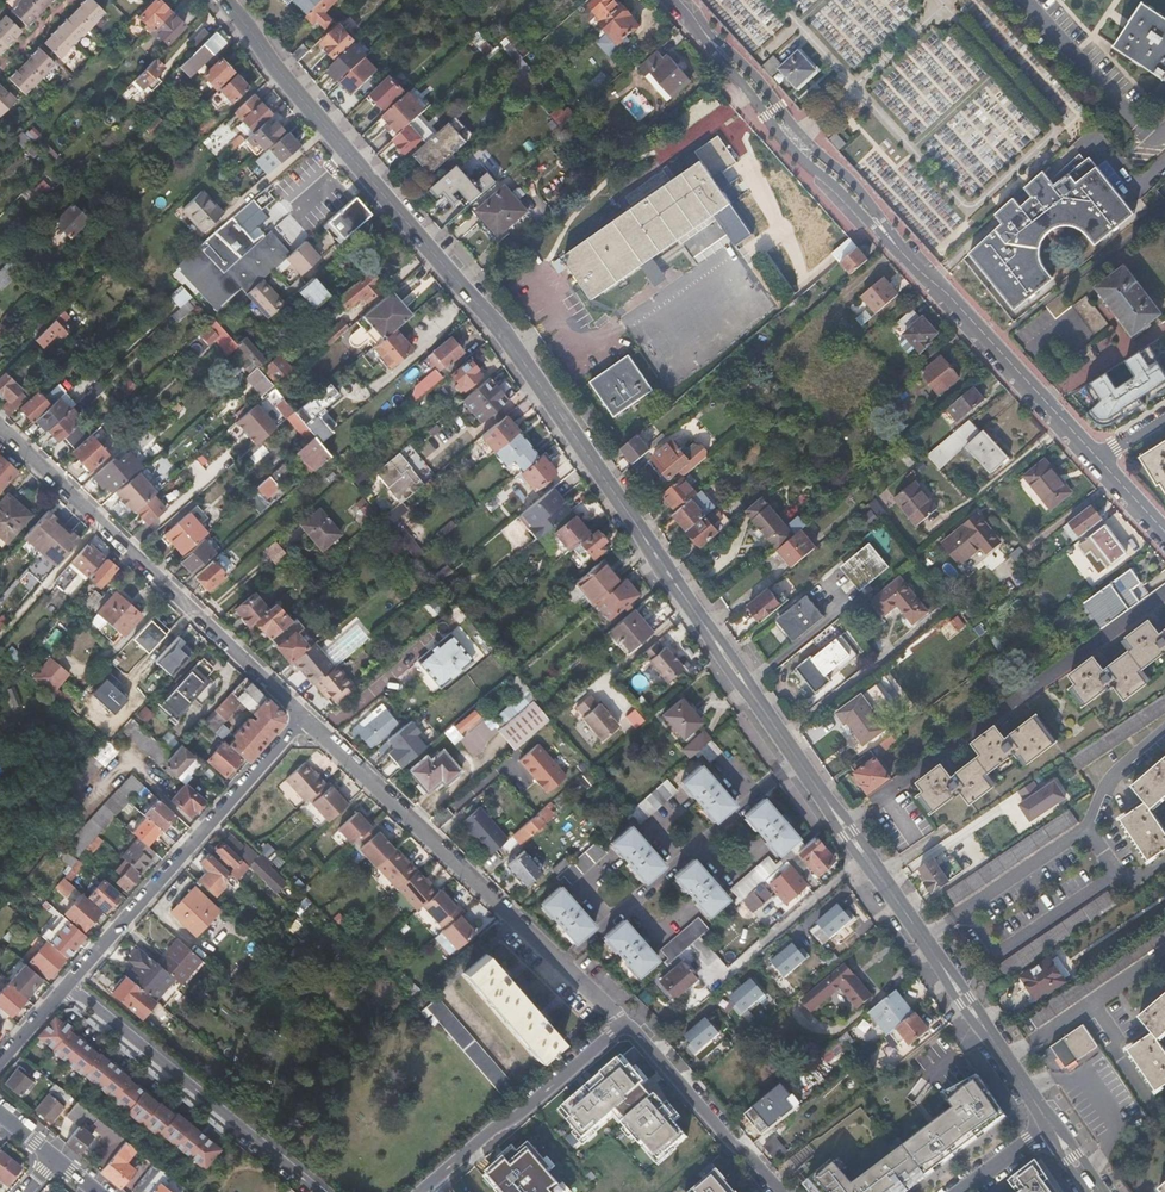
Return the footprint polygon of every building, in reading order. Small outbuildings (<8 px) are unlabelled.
[(10,8),(24,22),(20,27),(5,13),(0,19),(0,111),(22,89),(24,91),(53,60),(38,45),(43,40),(59,55),(109,3),(120,13),(133,0),(18,0),(10,8)] [(170,10),(160,0),(153,0),(139,14),(153,28),(170,10)] [(290,2),(291,1),(307,16),(322,0),(288,0),(290,2)] [(307,16),(306,17),(314,24),(318,20),(326,28),(333,21),(325,12),(337,0),(322,0),(307,16)] [(591,6),(592,7),(583,14),(589,21),(598,14),(605,21),(621,7),(614,0),(597,0),(591,6)] [(1164,79),(1164,16),(1144,2),(1116,46),(1164,79)] [(457,4),(450,10),(454,14),(459,10),(461,8),(457,4)] [(601,25),(609,33),(597,44),(606,55),(615,55),(630,42),(627,38),(640,27),(622,6),(621,7),(605,21),(601,25)] [(184,24),(170,10),(153,28),(167,41),(184,24)] [(203,42),(212,33),(204,25),(190,39),(198,47),(203,42)] [(335,58),(354,40),(341,26),(323,43),(329,49),(328,50),(335,58)] [(441,27),(433,35),(439,42),(448,34),(441,27)] [(226,40),(216,29),(212,33),(203,42),(208,47),(197,57),(192,52),(184,60),(189,66),(194,62),(196,64),(198,62),(197,60),(198,58),(203,63),(226,40)] [(511,34),(501,43),(518,62),(521,59),(523,57),(516,49),(518,48),(524,55),(527,52),(511,34)] [(208,47),(203,42),(198,47),(192,52),(197,57),(208,47)] [(303,44),(291,55),(297,62),(309,50),(303,44)] [(353,44),(327,69),(340,82),(364,58),(366,57),(353,44)] [(780,70),(798,88),(817,72),(800,52),(784,66),(775,57),(762,68),(771,78),(780,70)] [(690,81),(668,56),(664,60),(657,53),(638,70),(645,78),(650,74),(671,98),(690,81)] [(220,57),(203,73),(215,86),(232,70),(220,57)] [(163,66),(155,58),(135,78),(142,86),(145,83),(150,88),(160,78),(155,74),(163,66)] [(364,58),(340,82),(352,94),(377,71),(364,58)] [(518,62),(510,70),(514,75),(520,70),(526,65),(521,59),(518,62)] [(514,75),(527,90),(533,85),(520,70),(514,75)] [(237,73),(225,83),(237,96),(249,86),(237,73)] [(391,78),(373,95),(386,109),(404,92),(391,78)] [(730,101),(739,92),(731,83),(721,92),(730,101)] [(272,113),(253,93),(235,110),(253,131),(268,117),(272,113)] [(410,93),(383,117),(389,123),(394,128),(399,134),(419,116),(426,110),(410,93)] [(707,100),(680,113),(686,124),(712,112),(707,100)] [(550,116),(560,127),(570,118),(573,116),(567,109),(563,112),(559,108),(550,116)] [(209,112),(192,128),(199,135),(216,119),(209,112)] [(163,121),(157,115),(148,123),(154,130),(163,121)] [(423,138),(427,143),(436,135),(419,116),(399,134),(394,139),(407,153),(423,138)] [(250,144),(257,152),(264,146),(281,131),(280,130),(281,129),(275,122),(272,119),(271,120),(268,117),(253,131),(247,137),(252,142),(250,144)] [(427,143),(417,152),(434,171),(467,141),(474,136),(465,126),(457,117),(436,135),(427,143)] [(570,118),(560,127),(565,131),(574,123),(570,118)] [(394,128),(389,123),(384,127),(389,133),(394,128)] [(34,124),(26,132),(33,139),(41,131),(34,124)] [(26,132),(22,129),(14,137),(24,147),(33,139),(26,132)] [(269,147),(281,160),(299,145),(287,131),(269,147)] [(527,147),(533,136),(523,132),(517,142),(527,147)] [(228,145),(233,150),(245,139),(240,134),(228,145)] [(837,134),(829,142),(838,152),(847,144),(837,134)] [(639,267),(649,260),(676,241),(679,245),(715,220),(734,247),(751,235),(720,190),(713,179),(729,168),(735,164),(716,137),(694,153),(700,161),(561,258),(563,261),(567,267),(591,301),(639,267)] [(50,154),(54,150),(55,149),(45,139),(40,145),(50,154)] [(53,159),(43,149),(36,156),(46,167),(53,159)] [(968,252),(1015,309),(1054,276),(1041,261),(1038,250),(1040,241),(1049,229),(1058,224),(1070,223),(1082,228),(1095,242),(1134,211),(1096,165),(1078,179),(1069,170),(1055,182),(1043,169),(1025,186),(1032,194),(1021,205),(1014,196),(995,213),(1003,222),(968,252)] [(71,169),(48,192),(52,196),(75,173),(71,169)] [(450,176),(431,193),(446,211),(466,194),(450,176)] [(43,179),(36,185),(44,193),(50,187),(43,179)] [(483,179),(471,190),(478,198),(490,187),(483,179)] [(41,199),(28,185),(23,190),(37,204),(41,199)] [(505,187),(476,212),(483,220),(488,216),(503,233),(527,212),(505,187)] [(202,189),(183,207),(204,230),(223,212),(202,189)] [(370,213),(355,197),(329,220),(344,237),(370,213)] [(72,201),(54,219),(70,235),(88,217),(72,201)] [(254,203),(182,266),(218,307),(242,285),(247,291),(262,277),(286,256),(292,251),(271,227),(265,232),(263,230),(252,239),(248,234),(266,217),(254,203)] [(204,230),(183,207),(181,205),(173,211),(199,238),(206,232),(204,230)] [(464,234),(474,248),(487,239),(477,224),(464,234)] [(305,239),(292,251),(286,256),(300,273),(320,255),(305,239)] [(848,239),(830,254),(838,264),(841,262),(856,249),(848,239)] [(945,247),(934,257),(940,264),(951,254),(945,247)] [(856,249),(841,262),(851,274),(867,260),(857,248),(856,249)] [(564,269),(558,260),(550,265),(557,274),(564,269)] [(649,260),(639,267),(651,285),(661,278),(649,260)] [(3,265),(0,268),(0,288),(1,289),(14,276),(3,265)] [(1162,312),(1126,265),(1098,287),(1114,307),(1116,305),(1136,332),(1162,312)] [(369,270),(353,283),(352,284),(360,293),(366,300),(383,285),(369,270)] [(327,292),(313,276),(297,289),(312,306),(327,292)] [(262,277),(247,291),(246,291),(267,316),(283,302),(262,277)] [(882,277),(861,295),(877,313),(897,295),(882,277)] [(353,283),(352,282),(337,295),(346,305),(360,293),(352,284),(353,283)] [(412,313),(392,289),(363,314),(371,323),(370,323),(371,325),(365,330),(376,343),(394,327),(412,313)] [(1110,327),(1086,295),(1072,306),(1096,337),(1110,327)] [(194,305),(187,298),(171,313),(177,320),(194,305)] [(896,320),(907,333),(905,335),(906,336),(918,350),(921,353),(931,345),(929,342),(938,334),(923,318),(921,320),(910,308),(896,320)] [(58,316),(64,310),(52,309),(50,311),(49,310),(28,331),(35,338),(56,318),(58,316)] [(69,314),(65,309),(64,310),(58,316),(56,318),(35,338),(42,346),(63,326),(60,322),(69,314)] [(864,311),(855,318),(861,325),(870,318),(864,311)] [(223,327),(216,320),(210,326),(217,333),(223,327)] [(330,330),(336,337),(348,326),(342,320),(330,330)] [(217,333),(210,326),(201,335),(207,342),(217,333)] [(376,343),(373,345),(390,365),(411,348),(394,327),(376,343)] [(264,358),(243,336),(236,342),(256,365),(264,358)] [(450,336),(433,350),(444,364),(462,350),(450,336)] [(918,350),(906,336),(899,342),(899,345),(908,355),(911,356),(918,350)] [(444,364),(433,350),(427,355),(438,369),(444,364)] [(917,366),(939,394),(959,378),(936,350),(917,366)] [(280,352),(262,368),(276,383),(285,376),(286,377),(295,369),(280,352)] [(628,356),(589,382),(613,417),(652,391),(628,356)] [(450,373),(457,382),(463,388),(480,374),(475,368),(476,368),(476,367),(468,358),(450,373)] [(144,384),(158,371),(148,360),(134,373),(144,384)] [(1095,380),(1105,396),(1125,383),(1115,367),(1095,380)] [(414,400),(442,376),(436,368),(416,385),(412,398),(414,400)] [(34,389),(29,384),(22,391),(3,372),(0,375),(0,391),(9,400),(0,408),(7,414),(34,389)] [(128,376),(118,386),(126,394),(136,385),(128,376)] [(510,400),(489,376),(462,399),(482,423),(492,415),(499,409),(510,400)] [(58,396),(69,385),(62,378),(54,386),(56,388),(51,393),(55,399),(58,396)] [(99,388),(95,384),(91,387),(68,408),(63,413),(47,428),(58,440),(62,435),(74,448),(87,436),(75,423),(74,424),(69,420),(75,415),(75,411),(76,412),(96,393),(99,388)] [(972,386),(947,408),(957,421),(965,414),(963,412),(966,410),(967,412),(983,399),(972,386)] [(35,417),(49,404),(37,391),(20,407),(32,420),(35,417)] [(272,399),(278,407),(287,400),(281,393),(272,399)] [(68,408),(58,396),(55,399),(49,404),(35,417),(46,429),(47,428),(63,413),(68,408)] [(307,399),(295,410),(314,434),(320,440),(331,430),(307,399)] [(287,400),(278,407),(286,417),(287,417),(295,410),(287,400)] [(276,427),(257,405),(236,423),(255,445),(276,427)] [(497,421),(504,415),(499,409),(492,415),(497,421)] [(314,434),(295,410),(287,417),(307,440),(314,434)] [(518,429),(505,414),(504,415),(497,421),(481,434),(493,450),(518,429)] [(969,420),(927,455),(939,469),(962,451),(971,460),(977,455),(994,473),(1009,459),(985,432),(982,434),(969,420)] [(434,422),(426,429),(430,434),(439,427),(434,422)] [(538,454),(518,430),(493,451),(513,475),(538,454)] [(108,453),(90,433),(87,436),(74,448),(72,450),(90,469),(108,453)] [(320,463),(330,453),(320,440),(314,434),(307,440),(303,444),(320,463)] [(621,449),(632,464),(648,451),(637,435),(621,449)] [(670,442),(650,459),(668,479),(678,471),(683,476),(694,467),(683,456),(670,442)] [(1141,457),(1151,472),(1153,471),(1164,491),(1164,442),(1141,457)] [(320,463),(303,444),(295,451),(302,459),(314,468),(320,463)] [(255,463),(269,452),(263,445),(249,456),(255,463)] [(895,451),(906,464),(913,458),(902,445),(895,451)] [(683,456),(694,467),(705,458),(703,454),(702,450),(698,449),(695,446),(683,456)] [(387,487),(399,502),(422,483),(410,468),(411,466),(398,451),(375,470),(388,486),(387,487)] [(129,474),(131,476),(144,465),(146,463),(137,452),(122,466),(114,456),(96,472),(112,490),(129,474)] [(1,488),(17,470),(0,454),(0,488),(1,488)] [(555,471),(541,454),(520,471),(532,485),(534,488),(555,471)] [(1023,476),(1046,504),(1068,487),(1045,459),(1023,476)] [(131,476),(115,491),(121,498),(118,500),(130,513),(135,508),(152,494),(162,485),(144,465),(131,476)] [(283,475),(276,468),(272,472),(279,479),(283,475)] [(272,472),(253,490),(266,505),(269,502),(263,495),(279,480),(279,479),(272,472)] [(682,477),(661,495),(676,511),(694,496),(697,494),(682,477)] [(842,484),(848,491),(853,487),(847,480),(842,484)] [(936,508),(914,482),(894,498),(916,525),(936,508)] [(563,500),(552,487),(521,512),(532,525),(529,528),(537,537),(567,512),(560,503),(563,500)] [(1072,492),(1068,487),(1046,504),(1051,510),(1072,492)] [(253,490),(246,496),(259,511),(266,505),(253,490)] [(0,501),(0,546),(1,547),(7,541),(30,514),(7,493),(0,501)] [(135,508),(146,522),(163,507),(152,494),(135,508)] [(673,514),(688,531),(705,516),(696,505),(699,503),(694,496),(676,511),(673,514)] [(807,525),(799,516),(787,526),(762,497),(745,511),(752,519),(771,541),(778,549),(801,530),(807,525)] [(868,504),(879,518),(885,513),(874,499),(868,504)] [(1075,517),(1080,523),(1076,526),(1082,534),(1102,518),(1091,504),(1075,517)] [(178,511),(171,517),(164,523),(170,529),(189,511),(184,506),(178,511)] [(320,507),(301,522),(321,548),(340,533),(320,507)] [(189,511),(170,529),(163,534),(181,554),(207,531),(189,511)] [(876,518),(870,511),(863,517),(869,524),(876,518)] [(852,517),(848,512),(841,518),(845,522),(852,517)] [(52,520),(44,513),(24,535),(41,550),(57,564),(76,542),(68,534),(70,532),(54,518),(52,520)] [(732,513),(725,519),(729,524),(737,518),(732,513)] [(978,514),(942,542),(959,564),(981,547),(985,553),(1000,542),(978,514)] [(579,515),(576,517),(588,531),(591,528),(579,515)] [(556,544),(564,554),(589,533),(588,531),(576,517),(575,516),(552,535),(558,542),(556,544)] [(706,517),(689,532),(700,546),(718,531),(706,517)] [(1080,523),(1075,517),(1063,526),(1074,540),(1082,534),(1076,526),(1080,523)] [(437,530),(442,536),(456,524),(451,519),(437,530)] [(403,525),(395,532),(416,557),(424,550),(403,525)] [(1104,525),(1077,545),(1085,554),(1090,550),(1098,559),(1100,558),(1107,567),(1126,552),(1104,525)] [(596,530),(581,543),(593,558),(604,549),(600,544),(604,540),(596,530)] [(801,530),(778,549),(792,567),(814,549),(807,539),(808,538),(801,530)] [(181,559),(193,571),(216,551),(203,538),(180,558),(181,559)] [(265,551),(274,562),(286,551),(276,541),(265,551)] [(93,546),(88,542),(53,582),(63,591),(78,574),(84,579),(104,556),(99,552),(102,549),(95,543),(93,546)] [(868,542),(842,564),(863,588),(888,566),(868,542)] [(436,543),(434,545),(448,561),(450,559),(436,543)] [(448,561),(434,545),(419,558),(432,574),(448,561)] [(1022,546),(1011,552),(1017,561),(1027,554),(1022,546)] [(223,549),(195,573),(208,588),(236,565),(223,549)] [(42,582),(57,564),(41,550),(25,567),(42,582)] [(106,557),(89,577),(99,585),(116,566),(106,557)] [(191,573),(193,571),(181,559),(179,561),(191,573)] [(576,581),(594,603),(595,603),(620,582),(601,559),(576,581)] [(446,565),(431,577),(435,582),(436,583),(451,570),(446,565)] [(1130,568),(1090,597),(1109,623),(1140,601),(1131,589),(1141,582),(1130,568)] [(906,617),(922,604),(900,576),(871,599),(883,615),(897,605),(906,617)] [(620,582),(595,603),(609,619),(639,594),(625,577),(620,582)] [(769,588),(748,606),(750,607),(748,608),(754,614),(755,613),(756,615),(759,612),(765,619),(782,605),(777,597),(769,588)] [(82,599),(76,606),(83,612),(89,606),(90,607),(100,595),(94,590),(84,601),(82,599)] [(104,623),(110,629),(119,637),(122,634),(140,614),(122,599),(124,596),(117,590),(97,611),(107,620),(104,623)] [(249,624),(255,619),(267,609),(253,592),(234,607),(249,624)] [(777,597),(782,605),(789,599),(783,592),(777,597)] [(806,594),(777,618),(795,640),(824,616),(806,594)] [(142,612),(124,596),(122,599),(140,614),(142,612)] [(255,619),(270,637),(288,622),(290,620),(288,618),(275,603),(267,609),(255,619)] [(927,611),(922,604),(906,617),(912,623),(927,611)] [(608,629),(628,651),(651,632),(632,610),(608,629)] [(759,612),(756,615),(761,622),(765,619),(759,612)] [(960,612),(939,629),(949,641),(970,625),(960,612)] [(133,637),(148,651),(170,628),(154,614),(133,637)] [(1071,674),(1078,684),(1074,686),(1088,704),(1108,690),(1109,691),(1116,686),(1126,699),(1149,683),(1140,671),(1144,668),(1164,653),(1164,631),(1161,634),(1156,628),(1152,621),(1127,638),(1135,648),(1131,651),(1111,665),(1105,670),(1101,664),(1096,657),(1071,674)] [(288,622),(270,637),(291,661),(292,660),(309,646),(288,622)] [(1161,634),(1164,631),(1164,625),(1163,623),(1156,628),(1161,634)] [(973,629),(979,636),(984,633),(978,625),(973,629)] [(119,637),(110,629),(102,638),(112,646),(119,637)] [(451,633),(419,659),(441,686),(472,659),(451,633)] [(156,659),(171,673),(192,651),(185,645),(187,643),(178,635),(156,659)] [(795,667),(815,691),(829,679),(825,674),(835,666),(839,671),(858,656),(842,635),(837,639),(836,639),(813,657),(811,654),(795,667)] [(1124,640),(1131,651),(1135,648),(1127,638),(1124,640)] [(658,640),(644,652),(668,680),(684,666),(666,645),(663,647),(658,640)] [(305,675),(313,684),(314,682),(335,665),(315,641),(309,646),(292,660),(300,668),(301,667),(307,674),(305,675)] [(111,662),(126,672),(132,664),(117,654),(111,662)] [(918,655),(912,660),(917,666),(923,661),(918,655)] [(32,676),(41,684),(51,692),(68,673),(49,656),(39,667),(32,676)] [(15,661),(32,676),(39,667),(32,662),(29,665),(19,657),(15,661)] [(200,660),(159,705),(169,715),(168,717),(174,723),(177,720),(173,717),(193,695),(202,704),(220,686),(208,675),(212,671),(204,663),(203,663),(200,660)] [(1101,664),(1105,670),(1111,665),(1107,660),(1101,664)] [(327,691),(337,703),(351,692),(346,687),(352,682),(337,663),(335,665),(314,682),(324,694),(327,691)] [(1140,671),(1149,683),(1152,681),(1144,668),(1140,671)] [(245,676),(203,721),(207,724),(222,738),(229,730),(221,724),(238,706),(241,709),(245,705),(252,711),(252,712),(256,716),(254,719),(252,717),(248,717),(232,734),(234,736),(228,743),(248,761),(283,721),(283,712),(245,676)] [(499,729),(516,747),(550,718),(533,693),(527,686),(520,676),(510,685),(520,696),(504,710),(507,714),(504,716),(508,721),(499,729)] [(128,698),(106,678),(91,694),(113,714),(128,698)] [(830,681),(829,679),(815,691),(816,692),(830,681)] [(527,686),(533,693),(539,688),(533,681),(527,686)] [(1071,689),(1084,706),(1088,704),(1074,686),(1071,689)] [(59,689),(54,695),(62,701),(68,706),(73,701),(59,689)] [(1070,754),(1079,768),(1164,710),(1164,690),(1134,711),(1070,754)] [(54,695),(51,692),(45,699),(56,708),(62,701),(54,695)] [(886,726),(861,693),(837,712),(845,722),(847,721),(864,743),(886,726)] [(590,695),(576,706),(584,715),(582,717),(602,739),(619,725),(599,702),(598,704),(590,695)] [(987,700),(992,707),(998,703),(993,695),(987,700)] [(682,699),(664,715),(684,738),(702,722),(682,699)] [(56,708),(39,728),(46,732),(54,723),(62,714),(69,707),(68,706),(62,701),(56,708)] [(150,723),(155,711),(143,706),(138,718),(150,723)] [(71,722),(78,715),(69,707),(62,714),(71,722)] [(625,717),(636,728),(645,719),(635,708),(625,717)] [(360,722),(350,731),(354,736),(360,732),(371,745),(399,722),(387,709),(365,727),(360,722)] [(474,710),(456,725),(461,731),(479,716),(474,710)] [(1036,717),(1055,744),(1058,741),(1039,714),(1036,717)] [(131,716),(120,728),(160,766),(167,759),(171,754),(131,716)] [(72,728),(79,733),(87,723),(81,717),(72,728)] [(1013,733),(1006,738),(1002,732),(997,725),(974,742),(983,754),(959,771),(952,776),(948,770),(943,764),(919,781),(925,790),(922,792),(935,810),(956,795),(957,797),(964,792),(972,803),(994,787),(986,775),(990,772),(1010,758),(1011,758),(1017,754),(1019,756),(1022,753),(1029,762),(1055,744),(1036,717),(1013,733)] [(54,723),(46,732),(52,738),(61,728),(54,723)] [(87,723),(79,733),(87,740),(95,729),(88,723),(87,723)] [(1008,727),(1002,732),(1006,738),(1013,733),(1008,727)] [(95,729),(87,740),(88,740),(74,756),(73,756),(63,767),(62,769),(71,776),(90,753),(104,737),(95,729)] [(699,749),(711,739),(704,731),(683,749),(690,757),(695,753),(699,749)] [(395,733),(377,748),(392,766),(410,750),(395,733)] [(890,736),(876,746),(881,753),(895,742),(890,736)] [(108,741),(104,737),(90,753),(71,776),(60,789),(73,800),(103,764),(105,766),(119,750),(111,743),(113,741),(110,738),(108,741)] [(721,750),(711,739),(699,749),(702,753),(709,761),(721,750)] [(224,742),(208,759),(226,775),(241,757),(224,742)] [(171,754),(167,759),(170,763),(166,767),(175,775),(182,767),(193,756),(184,748),(186,746),(183,743),(171,754)] [(524,759),(553,791),(571,775),(543,743),(524,759)] [(426,754),(409,770),(418,781),(427,791),(441,780),(445,784),(446,783),(445,782),(457,772),(459,770),(460,771),(461,770),(443,748),(430,759),(427,756),(427,755),(426,754)] [(850,765),(863,782),(861,784),(867,793),(889,777),(869,751),(850,765)] [(63,767),(73,756),(70,753),(60,765),(63,767)] [(1019,756),(1025,765),(1029,762),(1022,753),(1019,756)] [(1132,782),(1152,806),(1164,794),(1164,754),(1132,782)] [(286,777),(306,799),(309,797),(327,781),(319,773),(318,774),(305,759),(286,777)] [(701,765),(681,782),(715,821),(735,804),(701,765)] [(948,770),(952,776),(959,771),(955,766),(948,770)] [(175,775),(178,777),(185,784),(192,776),(182,767),(175,775)] [(986,775),(994,787),(998,784),(990,772),(986,775)] [(143,785),(132,774),(118,788),(130,799),(143,785)] [(667,778),(625,815),(628,818),(632,815),(640,823),(678,790),(667,778)] [(1032,819),(1034,822),(1071,798),(1058,778),(1041,789),(1035,780),(1020,791),(1026,801),(1013,809),(1023,825),(1032,819)] [(327,781),(309,797),(328,819),(350,800),(344,793),(342,795),(328,780),(327,781)] [(203,800),(185,784),(172,799),(190,815),(203,800)] [(157,798),(143,785),(130,799),(128,801),(133,805),(140,798),(145,795),(145,796),(153,802),(157,798)] [(130,799),(118,788),(90,818),(92,819),(102,828),(122,807),(128,801),(130,799)] [(42,792),(30,805),(37,811),(49,798),(42,792)] [(919,794),(932,812),(935,810),(922,792),(919,794)] [(175,813),(157,798),(153,802),(143,813),(146,816),(161,828),(175,813)] [(797,851),(804,845),(797,836),(763,798),(744,815),(778,854),(788,845),(795,853),(797,851)] [(1121,816),(1149,857),(1164,847),(1164,828),(1146,800),(1121,816)] [(133,805),(128,801),(122,807),(127,812),(133,805)] [(517,829),(519,831),(524,838),(551,815),(546,810),(551,805),(549,802),(517,829)] [(490,853),(508,837),(479,805),(461,820),(490,853)] [(953,885),(945,890),(954,904),(1078,820),(1069,807),(967,875),(953,885)] [(339,827),(353,842),(359,836),(374,822),(368,815),(365,818),(358,810),(339,827)] [(147,844),(161,828),(146,816),(132,832),(138,837),(147,844)] [(648,823),(659,836),(665,831),(654,818),(648,823)] [(102,828),(92,819),(68,846),(77,855),(84,848),(97,834),(102,828)] [(360,847),(377,866),(377,865),(396,848),(379,830),(382,828),(376,821),(374,822),(359,836),(365,842),(360,847)] [(630,825),(611,842),(645,881),(664,864),(630,825)] [(231,833),(224,841),(235,852),(248,864),(249,865),(250,864),(277,890),(286,881),(269,864),(272,861),(262,852),(259,855),(244,842),(242,844),(231,833)] [(97,834),(84,848),(90,853),(103,839),(97,834)] [(148,845),(147,844),(138,837),(121,855),(126,859),(131,864),(132,864),(148,845)] [(833,859),(813,837),(804,845),(797,851),(795,853),(786,860),(790,865),(796,872),(807,863),(816,873),(833,859)] [(558,873),(556,875),(559,879),(564,875),(572,883),(607,852),(597,839),(570,862),(561,871),(558,873)] [(233,865),(228,870),(233,875),(236,877),(248,864),(235,852),(224,841),(222,842),(220,840),(216,845),(218,847),(216,849),(222,854),(219,857),(225,863),(228,860),(233,865)] [(148,854),(152,849),(148,845),(132,864),(140,871),(152,858),(148,854)] [(398,886),(417,868),(411,861),(410,862),(397,847),(396,848),(377,865),(397,887),(398,886)] [(78,859),(64,849),(58,856),(68,864),(63,871),(66,874),(78,859)] [(932,889),(949,878),(963,868),(953,855),(949,858),(943,849),(920,865),(924,871),(921,873),(932,889)] [(524,850),(507,864),(524,885),(541,870),(524,850)] [(207,868),(204,871),(218,884),(221,881),(225,876),(237,887),(241,882),(236,877),(233,875),(228,870),(210,852),(200,861),(207,868)] [(742,898),(744,896),(752,890),(760,883),(761,882),(783,863),(780,860),(775,864),(768,855),(730,888),(737,897),(732,901),(735,904),(742,898)] [(552,867),(558,873),(561,871),(570,862),(565,856),(552,867)] [(693,858),(674,875),(707,915),(727,897),(693,858)] [(78,859),(66,874),(63,877),(68,881),(83,863),(78,859)] [(131,864),(126,859),(117,869),(122,874),(131,864)] [(125,889),(140,871),(132,864),(131,864),(122,874),(116,881),(125,889)] [(784,901),(805,883),(796,872),(790,865),(769,883),(784,901)] [(417,908),(423,903),(439,890),(432,881),(430,883),(418,868),(417,868),(398,886),(417,908)] [(949,878),(953,885),(967,875),(963,868),(949,878)] [(204,871),(198,878),(211,891),(218,884),(204,871)] [(11,874),(2,884),(13,893),(21,883),(11,874)] [(68,881),(63,877),(58,883),(69,892),(74,886),(68,881)] [(121,894),(104,879),(89,896),(106,911),(121,894)] [(760,883),(752,890),(761,901),(770,894),(760,883)] [(202,920),(205,922),(219,909),(194,885),(170,910),(192,930),(202,920)] [(560,885),(540,903),(575,942),(594,925),(560,885)] [(423,903),(445,928),(463,913),(465,911),(459,904),(457,905),(441,888),(439,890),(423,903)] [(744,896),(742,898),(752,910),(762,902),(761,901),(752,890),(744,896)] [(998,965),(1007,978),(1118,903),(1109,890),(998,965)] [(81,894),(64,913),(84,930),(100,912),(81,894)] [(294,908),(300,914),(312,901),(306,895),(294,908)] [(841,905),(818,924),(831,940),(858,919),(851,910),(848,913),(841,905)] [(463,913),(445,928),(442,931),(457,948),(476,931),(467,921),(468,919),(463,913)] [(667,957),(670,960),(683,949),(692,941),(700,935),(708,928),(698,916),(660,949),(667,957)] [(623,919),(603,936),(637,975),(657,958),(623,919)] [(91,940),(68,920),(57,933),(51,928),(43,937),(47,940),(49,942),(65,957),(77,943),(83,949),(91,940)] [(195,933),(205,922),(202,920),(192,930),(195,933)] [(345,933),(353,940),(359,934),(353,926),(345,933)] [(706,958),(714,951),(700,935),(692,941),(706,958)] [(178,937),(157,960),(160,963),(181,939),(178,937)] [(181,939),(160,963),(181,981),(201,958),(181,939)] [(49,942),(47,940),(30,959),(32,964),(46,977),(65,957),(49,942)] [(795,943),(772,962),(785,978),(812,957),(805,948),(802,951),(795,943)] [(128,975),(155,999),(163,1005),(183,983),(181,981),(160,963),(157,960),(140,945),(134,952),(139,956),(135,960),(138,962),(128,975)] [(509,979),(501,969),(486,952),(464,971),(539,1059),(548,1051),(552,1048),(561,1040),(548,1024),(540,1014),(509,979)] [(1050,956),(1023,975),(1038,998),(1065,979),(1050,956)] [(682,960),(659,980),(672,996),(696,976),(682,960)] [(43,978),(26,963),(8,983),(25,998),(43,978)] [(846,965),(804,1002),(812,1012),(841,987),(858,1008),(872,996),(846,965)] [(503,967),(501,969),(509,979),(511,977),(503,967)] [(116,982),(119,985),(114,992),(141,1015),(155,999),(128,975),(125,972),(116,982)] [(1038,998),(1023,975),(1017,978),(1033,1001),(1038,998)] [(755,980),(733,999),(738,1005),(735,1008),(741,1015),(767,995),(755,980)] [(119,985),(116,982),(110,989),(114,992),(119,985)] [(8,983),(0,992),(0,1008),(8,1015),(10,1017),(27,999),(25,998),(8,983)] [(915,1013),(898,990),(872,1012),(889,1034),(890,1033),(898,1027),(915,1013)] [(1140,1012),(1160,1036),(1164,1031),(1164,990),(1140,1012)] [(437,995),(425,1005),(431,1012),(499,1091),(511,1081),(437,995)] [(431,1012),(425,1005),(423,1008),(428,1014),(431,1012)] [(541,1013),(540,1014),(548,1024),(550,1023),(541,1013)] [(927,1029),(915,1013),(898,1027),(906,1038),(910,1043),(927,1029)] [(55,1015),(39,1034),(158,1132),(160,1130),(206,1167),(221,1149),(212,1141),(210,1144),(196,1133),(198,1130),(183,1117),(180,1120),(174,1115),(177,1112),(170,1106),(168,1108),(160,1102),(158,1103),(150,1097),(152,1094),(138,1083),(137,1084),(130,1079),(131,1077),(122,1070),(124,1068),(110,1057),(108,1059),(99,1052),(98,1053),(91,1047),(92,1045),(78,1033),(77,1035),(69,1029),(71,1025),(65,1020),(63,1022),(55,1015)] [(708,1020),(686,1039),(691,1045),(688,1048),(695,1055),(721,1035),(708,1020)] [(869,1021),(858,1025),(863,1038),(874,1035),(869,1021)] [(1086,1026),(1082,1029),(1095,1048),(1099,1045),(1086,1026)] [(906,1038),(898,1027),(890,1033),(899,1044),(906,1038)] [(1095,1048),(1082,1029),(1055,1047),(1068,1066),(1095,1048)] [(1129,1046),(1156,1088),(1164,1083),(1164,1047),(1154,1030),(1129,1046)] [(816,1052),(821,1065),(857,1049),(851,1036),(816,1052)] [(623,1053),(559,1107),(584,1136),(614,1111),(656,1160),(689,1132),(623,1053)] [(34,1065),(20,1054),(11,1065),(15,1068),(4,1082),(20,1094),(31,1080),(26,1075),(34,1065)] [(261,1074),(254,1081),(270,1095),(277,1087),(261,1074)] [(798,1086),(791,1077),(782,1084),(789,1093),(798,1086)] [(71,1095),(55,1082),(53,1085),(54,1086),(36,1108),(50,1120),(71,1095)] [(958,1117),(906,1156),(930,1185),(1009,1124),(982,1084),(945,1100),(958,1117)] [(66,1115),(79,1124),(85,1116),(90,1110),(83,1105),(77,1100),(66,1115)] [(114,1152),(125,1139),(90,1110),(85,1116),(105,1133),(102,1137),(110,1143),(97,1159),(104,1164),(114,1152)] [(79,1124),(65,1142),(77,1152),(91,1134),(79,1124)] [(788,1150),(770,1128),(767,1131),(785,1152),(788,1150)] [(767,1131),(754,1141),(772,1162),(785,1152),(767,1131)] [(100,1170),(120,1186),(134,1169),(125,1161),(136,1147),(125,1139),(114,1152),(104,1164),(100,1170)] [(484,1173),(502,1191),(570,1191),(571,1191),(552,1171),(556,1168),(529,1139),(520,1147),(517,1144),(484,1173)] [(0,1151),(0,1180),(6,1185),(20,1167),(0,1151)] [(930,1185),(906,1156),(861,1191),(920,1191),(930,1185)] [(1039,1158),(1011,1180),(1021,1191),(1061,1191),(1039,1158)] [(144,1187),(148,1182),(160,1167),(153,1162),(131,1190),(134,1191),(140,1191),(144,1187)] [(687,1191),(739,1191),(718,1166),(687,1191)] [(187,1189),(160,1167),(148,1182),(144,1187),(149,1191),(184,1191),(187,1189)] [(806,1191),(852,1191),(834,1170),(806,1191)]
